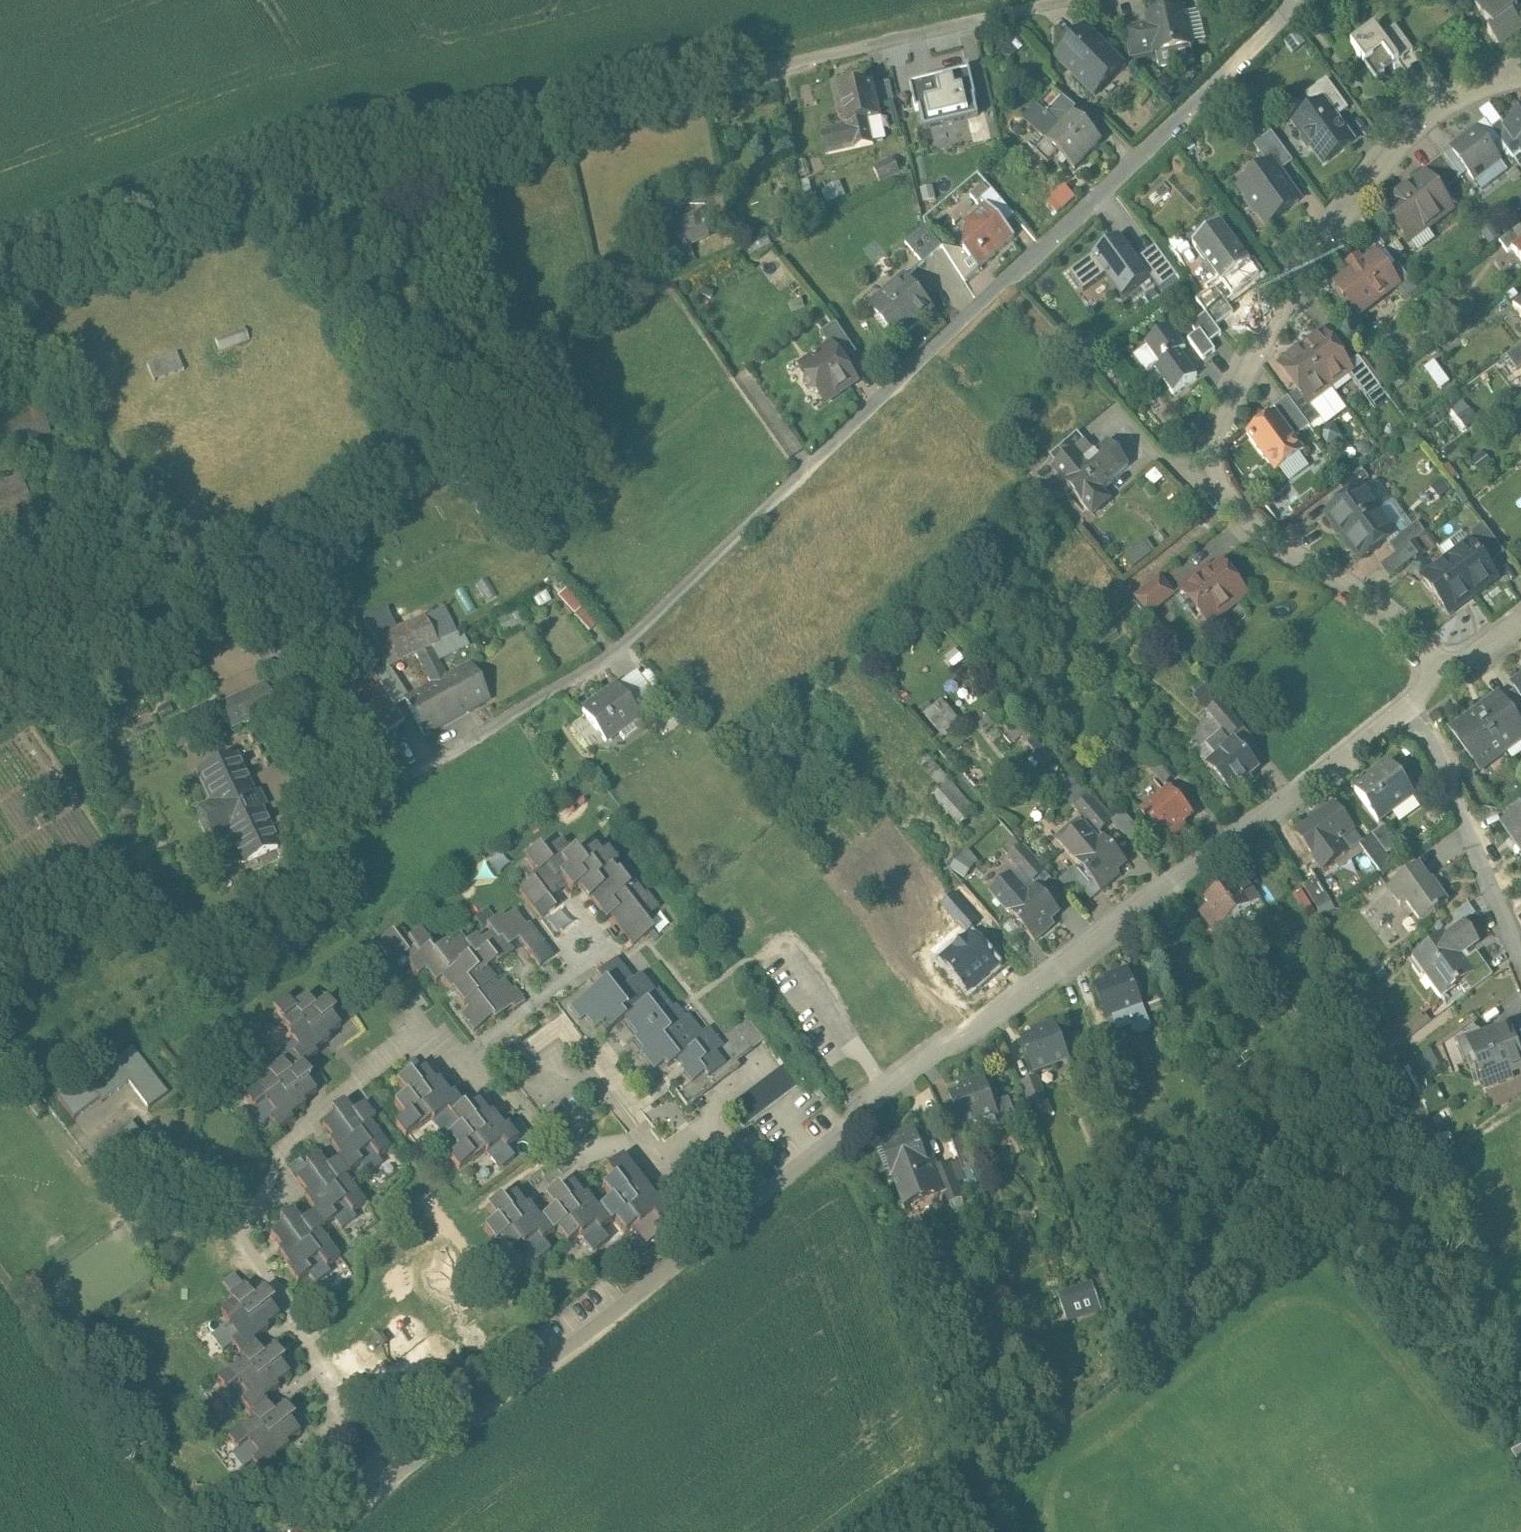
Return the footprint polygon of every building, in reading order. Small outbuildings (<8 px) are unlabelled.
[(1476,3),(1493,26),(1488,29),(1499,43),(1520,27),(1520,22),(1514,13),(1518,10),(1517,8),(1512,0),(1480,0),(1476,3)] [(1517,8),(1520,5),(1520,0),(1512,0),(1517,8)] [(1182,4),(1147,12),(1149,20),(1155,45),(1155,47),(1190,39),(1182,4)] [(1149,20),(1126,25),(1131,50),(1155,45),(1149,20)] [(1375,25),(1352,42),(1365,60),(1364,60),(1365,61),(1384,48),(1394,62),(1399,59),(1400,58),(1382,35),(1375,25)] [(1413,48),(1396,25),(1382,35),(1400,58),(1413,48)] [(1123,62),(1085,26),(1057,55),(1095,91),(1123,62)] [(1384,48),(1365,61),(1376,76),(1394,62),(1384,48)] [(1400,58),(1399,59),(1403,64),(1417,54),(1413,48),(1400,58)] [(970,65),(913,76),(924,125),(980,114),(970,65)] [(889,75),(876,78),(880,98),(893,95),(889,75)] [(871,79),(840,86),(848,123),(822,129),(827,150),(874,139),(868,115),(879,113),(871,79)] [(1088,115),(1084,119),(1073,109),(1076,106),(1063,93),(1048,109),(1060,121),(1058,122),(1088,150),(1102,136),(1091,125),(1094,121),(1088,115)] [(1048,109),(1038,99),(1037,100),(1023,115),(1038,130),(1028,141),(1048,160),(1055,153),(1063,161),(1067,157),(1075,164),(1088,150),(1058,122),(1060,121),(1048,109)] [(1352,138),(1324,99),(1295,121),(1303,132),(1302,136),(1308,145),(1313,145),(1324,159),(1352,138)] [(1506,124),(1520,144),(1520,113),(1506,124)] [(1492,125),(1485,117),(1476,124),(1478,127),(1490,143),(1500,136),(1492,125)] [(1501,118),(1492,125),(1500,136),(1513,154),(1520,148),(1520,144),(1506,124),(1501,118)] [(1478,127),(1452,146),(1474,174),(1499,155),(1490,143),(1478,127)] [(1293,159),(1272,130),(1254,143),(1269,162),(1272,160),(1279,170),(1293,159)] [(1442,153),(1422,167),(1425,171),(1426,171),(1440,190),(1459,175),(1442,153)] [(894,156),(874,165),(880,178),(899,169),(894,156)] [(1269,162),(1240,184),(1250,196),(1247,198),(1256,210),(1259,208),(1268,221),(1299,197),(1279,170),(1272,160),(1269,162)] [(1425,171),(1384,202),(1410,236),(1452,205),(1440,190),(1426,171),(1425,171)] [(936,186),(917,190),(920,201),(938,197),(936,186)] [(998,192),(992,186),(981,196),(985,201),(966,218),(964,249),(978,265),(1015,233),(1004,221),(1014,212),(997,193),(998,192)] [(699,212),(683,219),(687,229),(671,237),(673,241),(669,243),(675,258),(692,250),(689,243),(709,233),(699,212)] [(1251,259),(1221,219),(1193,240),(1223,280),(1251,259)] [(1513,229),(1520,238),(1520,237),(1520,222),(1513,229)] [(942,245),(925,225),(905,241),(923,261),(942,245)] [(1513,229),(1500,238),(1508,249),(1513,245),(1512,244),(1520,238),(1513,229)] [(1125,239),(1118,244),(1113,237),(1070,270),(1083,287),(1106,271),(1122,293),(1150,273),(1137,256),(1125,239)] [(1512,244),(1513,245),(1520,256),(1520,237),(1520,238),(1512,244)] [(1156,242),(1137,256),(1150,273),(1151,272),(1160,284),(1177,271),(1156,242)] [(1397,281),(1376,253),(1364,262),(1358,255),(1350,262),(1355,269),(1345,276),(1357,293),(1350,298),(1358,310),(1397,281)] [(933,308),(905,275),(883,294),(887,300),(875,310),(898,337),(933,308)] [(1234,310),(1215,284),(1197,298),(1207,311),(1216,323),(1234,310)] [(1514,287),(1506,293),(1511,299),(1518,293),(1514,287)] [(1207,311),(1191,323),(1197,331),(1189,337),(1204,357),(1216,349),(1210,340),(1222,331),(1216,323),(1207,311)] [(857,353),(837,323),(823,333),(832,346),(833,345),(844,362),(857,353)] [(1186,346),(1170,323),(1145,341),(1162,363),(1156,368),(1174,392),(1198,374),(1180,350),(1186,346)] [(244,329),(215,341),(219,353),(249,342),(244,329)] [(1348,364),(1331,341),(1331,338),(1326,332),(1322,331),(1315,336),(1315,338),(1303,347),(1331,384),(1348,371),(1352,369),(1348,364)] [(1507,352),(1517,367),(1520,364),(1520,342),(1507,352)] [(832,346),(812,359),(815,363),(813,369),(807,373),(806,380),(811,388),(817,389),(825,401),(857,380),(844,362),(833,345),(832,346)] [(1331,384),(1303,347),(1281,364),(1298,388),(1308,401),(1309,401),(1321,416),(1310,424),(1315,430),(1347,406),(1342,400),(1331,384)] [(176,355),(147,366),(154,383),(184,372),(176,355)] [(1381,385),(1359,356),(1348,364),(1352,369),(1348,371),(1366,396),(1381,385)] [(1450,381),(1435,360),(1426,366),(1442,387),(1450,381)] [(1321,416),(1309,401),(1308,401),(1298,388),(1289,395),(1310,424),(1321,416)] [(1310,424),(1289,395),(1272,408),(1275,413),(1276,412),(1294,436),(1310,424)] [(1465,427),(1478,415),(1464,401),(1451,413),(1465,427)] [(0,420),(0,450),(50,432),(40,405),(0,420)] [(1294,436),(1276,412),(1275,413),(1247,434),(1276,472),(1305,450),(1294,436)] [(1078,433),(1060,449),(1068,458),(1080,447),(1081,448),(1087,443),(1078,433)] [(1097,454),(1087,443),(1081,448),(1080,447),(1068,458),(1054,469),(1090,510),(1107,496),(1102,490),(1129,466),(1109,443),(1097,454)] [(1363,470),(1340,487),(1347,496),(1370,480),(1363,470)] [(1372,483),(1328,516),(1345,538),(1380,512),(1380,511),(1393,502),(1381,486),(1373,483),(1372,484),(1372,483)] [(1380,512),(1345,538),(1361,560),(1397,534),(1380,512)] [(1418,523),(1389,545),(1397,554),(1410,545),(1425,533),(1418,523)] [(1506,553),(1484,524),(1471,534),(1493,562),(1506,553)] [(1158,552),(1149,540),(1124,559),(1134,571),(1158,552)] [(1496,577),(1471,543),(1447,561),(1467,588),(1472,595),(1496,577)] [(1419,556),(1410,545),(1397,554),(1381,566),(1390,578),(1419,556)] [(1472,595),(1467,588),(1447,561),(1424,579),(1426,581),(1449,612),(1472,595)] [(1246,594),(1223,564),(1205,578),(1201,573),(1186,586),(1201,605),(1197,609),(1210,625),(1224,614),(1223,613),(1225,610),(1226,610),(1246,594)] [(1174,595),(1160,577),(1135,598),(1149,616),(1174,595)] [(585,608),(571,593),(561,601),(576,617),(584,609),(585,608)] [(599,625),(584,609),(576,617),(591,633),(599,625)] [(443,611),(397,635),(386,613),(363,624),(369,638),(386,671),(398,665),(416,656),(431,649),(456,636),(443,611)] [(456,636),(431,649),(439,665),(471,649),(463,633),(456,636)] [(386,671),(369,638),(351,646),(360,664),(359,669),(348,674),(354,687),(373,678),(386,671)] [(431,649),(416,656),(432,688),(447,680),(439,665),(431,649)] [(432,688),(406,703),(423,736),(487,699),(470,667),(447,680),(432,688)] [(395,711),(373,678),(354,687),(348,690),(380,738),(399,727),(390,714),(395,711)] [(1500,698),(1514,718),(1520,712),(1520,688),(1519,684),(1500,698)] [(1195,692),(1205,709),(1217,702),(1208,685),(1195,692)] [(636,713),(616,686),(582,712),(605,743),(618,733),(615,729),(636,713)] [(264,690),(221,710),(231,732),(274,711),(264,690)] [(1496,694),(1454,725),(1483,764),(1520,736),(1520,727),(1514,718),(1500,698),(1496,694)] [(1244,727),(1220,700),(1209,710),(1232,737),(1233,736),(1244,727)] [(964,727),(946,704),(926,719),(944,742),(964,727)] [(186,727),(164,737),(169,748),(191,738),(186,727)] [(1016,731),(1005,740),(1012,748),(1022,739),(1027,743),(1032,739),(1022,727),(1017,731),(1016,731)] [(1260,745),(1244,727),(1233,736),(1237,741),(1249,755),(1260,745)] [(1237,741),(1233,744),(1222,732),(1207,745),(1198,753),(1209,766),(1234,795),(1246,785),(1242,781),(1259,766),(1249,755),(1237,741)] [(1177,776),(1154,749),(1143,759),(1166,786),(1177,776)] [(234,757),(199,773),(214,805),(203,811),(216,838),(227,833),(243,865),(278,849),(234,757)] [(1392,761),(1355,788),(1378,818),(1414,791),(1392,761)] [(1062,790),(1074,807),(1087,798),(1075,781),(1062,790)] [(977,816),(950,785),(934,799),(961,830),(977,816)] [(1171,790),(1142,814),(1168,844),(1179,834),(1176,830),(1193,815),(1171,790)] [(1502,805),(1509,815),(1520,805),(1520,791),(1502,805)] [(1112,826),(1088,799),(1077,809),(1100,836),(1112,826)] [(1335,803),(1297,831),(1324,867),(1350,846),(1351,846),(1356,842),(1354,839),(1360,834),(1335,803)] [(1509,815),(1502,820),(1520,846),(1520,805),(1509,815)] [(1140,833),(1124,815),(1113,824),(1129,843),(1140,833)] [(1399,841),(1384,822),(1372,831),(1372,832),(1387,850),(1399,841)] [(1101,844),(1089,830),(1065,851),(1102,894),(1113,884),(1110,880),(1127,866),(1105,840),(1101,844)] [(1387,850),(1372,832),(1360,841),(1384,871),(1396,861),(1387,850)] [(1015,842),(1004,853),(1007,856),(1010,859),(1021,849),(1015,842)] [(617,867),(607,854),(601,859),(595,851),(580,863),(574,855),(571,857),(561,843),(544,857),(539,850),(525,861),(537,876),(530,881),(532,885),(519,895),(532,912),(546,902),(548,905),(557,898),(553,893),(564,885),(571,895),(584,885),(593,898),(589,901),(606,922),(614,916),(620,923),(616,927),(633,949),(653,934),(644,923),(659,912),(647,896),(644,898),(635,885),(628,890),(618,876),(615,878),(611,872),(617,867)] [(1021,849),(1010,859),(1033,886),(1045,876),(1021,849)] [(1434,886),(1418,864),(1389,885),(1401,901),(1406,897),(1423,918),(1449,900),(1437,884),(1434,886)] [(1316,874),(1303,883),(1319,907),(1332,898),(1316,874)] [(1246,879),(1237,885),(1233,880),(1219,890),(1237,914),(1260,897),(1246,879)] [(1028,899),(1012,881),(993,897),(1009,915),(1010,915),(1036,944),(1047,934),(1044,930),(1060,915),(1038,890),(1028,899)] [(1210,905),(1201,912),(1214,931),(1237,914),(1219,890),(1206,900),(1210,905)] [(978,925),(955,898),(944,908),(967,935),(978,925)] [(1332,898),(1319,907),(1322,912),(1335,904),(1332,898)] [(483,929),(494,921),(486,910),(475,918),(483,929)] [(461,945),(449,954),(445,950),(434,959),(429,953),(433,950),(420,933),(409,942),(401,933),(394,938),(392,936),(377,947),(393,969),(403,961),(418,980),(425,975),(435,988),(440,984),(451,998),(453,996),(468,1015),(461,1020),(473,1036),(492,1022),(494,1025),(511,1012),(513,1015),(525,1006),(514,992),(511,994),(504,984),(498,989),(486,975),(495,968),(496,970),(513,957),(508,952),(518,944),(530,960),(545,949),(529,927),(526,930),(514,915),(488,935),(491,938),(480,947),(476,942),(465,950),(461,945)] [(1465,919),(1447,932),(1446,931),(1444,933),(1438,933),(1436,939),(1412,957),(1413,958),(1413,959),(1412,962),(1420,973),(1423,973),(1424,974),(1425,973),(1441,995),(1456,984),(1457,985),(1460,982),(1460,981),(1464,979),(1475,970),(1474,969),(1485,962),(1477,950),(1466,958),(1462,953),(1480,940),(1465,919)] [(972,939),(944,964),(969,993),(981,983),(977,979),(994,965),(972,939)] [(672,1012),(659,995),(656,997),(640,977),(632,983),(616,962),(595,978),(602,987),(569,1012),(579,1026),(584,1022),(594,1034),(600,1030),(606,1037),(624,1024),(636,1040),(633,1042),(643,1055),(639,1057),(653,1075),(663,1068),(666,1072),(678,1064),(683,1071),(680,1073),(691,1087),(703,1077),(707,1082),(708,1081),(725,1068),(716,1055),(722,1050),(718,1045),(708,1032),(701,1037),(688,1020),(685,1022),(676,1010),(672,1012)] [(1485,962),(1474,969),(1475,970),(1464,979),(1471,989),(1493,973),(1485,962)] [(1128,970),(1114,976),(1116,980),(1095,989),(1108,1020),(1143,1006),(1128,970)] [(314,1013),(305,1002),(291,1013),(294,1017),(281,1027),(290,1039),(288,1041),(298,1055),(292,1059),(301,1071),(302,1072),(316,1061),(314,1058),(329,1046),(326,1043),(340,1032),(331,1020),(335,1017),(325,1004),(314,1013)] [(813,1074),(762,1006),(746,1018),(764,1042),(783,1068),(798,1086),(813,1074)] [(764,1042),(746,1018),(735,1027),(737,1030),(718,1045),(722,1050),(716,1055),(725,1068),(708,1081),(714,1088),(740,1068),(736,1064),(764,1042)] [(1055,1023),(1041,1029),(1043,1034),(1022,1042),(1034,1073),(1069,1060),(1055,1023)] [(1483,1037),(1473,1023),(1442,1046),(1451,1070),(1475,1060),(1486,1088),(1513,1077),(1512,1073),(1520,1069),(1520,1054),(1510,1026),(1483,1037)] [(1111,1026),(1097,1031),(1110,1064),(1124,1059),(1111,1026)] [(284,1065),(270,1047),(262,1053),(276,1071),(281,1068),(284,1065)] [(1417,1057),(1402,1067),(1411,1082),(1410,1083),(1421,1102),(1433,1096),(1422,1076),(1426,1074),(1417,1057)] [(112,1066),(86,1086),(84,1083),(57,1104),(73,1124),(98,1103),(101,1107),(127,1086),(112,1066)] [(290,1080),(281,1068),(276,1071),(266,1079),(270,1084),(257,1094),(266,1105),(263,1107),(274,1121),(268,1126),(277,1138),(292,1127),(289,1124),(304,1112),(302,1109),(316,1099),(306,1087),(311,1083),(302,1072),(301,1071),(290,1080)] [(783,1068),(728,1110),(742,1129),(798,1086),(783,1068)] [(1486,1088),(1495,1109),(1514,1101),(1520,1096),(1520,1069),(1512,1073),(1513,1077),(1486,1088)] [(424,1075),(412,1085),(409,1080),(396,1090),(405,1101),(393,1110),(405,1125),(409,1121),(419,1134),(431,1125),(432,1128),(446,1117),(450,1122),(462,1112),(452,1099),(449,1101),(437,1086),(434,1089),(424,1075)] [(691,1087),(683,1093),(692,1105),(714,1088),(708,1081),(707,1082),(703,1077),(691,1087)] [(984,1078),(970,1083),(972,1088),(951,1096),(962,1128),(998,1115),(984,1078)] [(1050,1112),(1037,1079),(1023,1084),(1036,1117),(1050,1112)] [(488,1121),(478,1107),(466,1116),(462,1112),(450,1122),(459,1133),(447,1142),(459,1157),(463,1153),(473,1166),(484,1157),(486,1160),(500,1149),(505,1155),(517,1145),(506,1131),(503,1133),(491,1118),(488,1121)] [(363,1110),(352,1119),(343,1108),(330,1117),(333,1122),(321,1131),(332,1144),(329,1147),(341,1162),(338,1163),(350,1178),(361,1169),(356,1163),(370,1152),(368,1150),(380,1141),(370,1128),(374,1125),(363,1110)] [(114,1135),(121,1148),(140,1138),(132,1125),(114,1135)] [(915,1130),(902,1135),(903,1139),(882,1148),(894,1180),(929,1166),(915,1130)] [(338,1163),(326,1173),(317,1162),(304,1171),(308,1176),(296,1185),(306,1198),(303,1201),(315,1216),(313,1217),(324,1232),(335,1223),(331,1217),(344,1206),(343,1204),(355,1194),(345,1181),(350,1178),(338,1163)] [(962,1197),(949,1164),(935,1169),(948,1203),(962,1197)] [(641,1189),(630,1176),(618,1185),(615,1180),(602,1190),(611,1202),(600,1210),(611,1225),(615,1221),(625,1234),(637,1225),(638,1228),(652,1217),(657,1223),(670,1214),(659,1199),(655,1202),(644,1187),(641,1189)] [(583,1199),(572,1186),(560,1195),(557,1191),(544,1200),(553,1212),(542,1221),(553,1235),(557,1232),(567,1245),(579,1236),(581,1238),(594,1228),(599,1234),(611,1225),(600,1210),(598,1212),(586,1197),(583,1199)] [(528,1207),(525,1210),(515,1196),(503,1205),(500,1201),(487,1211),(496,1222),(484,1231),(495,1246),(500,1242),(510,1255),(521,1246),(523,1249),(537,1238),(541,1244),(553,1235),(542,1221),(540,1222),(528,1207)] [(300,1227),(291,1216),(279,1225),(282,1230),(270,1239),(281,1252),(277,1255),(289,1270),(286,1272),(297,1287),(309,1277),(305,1271),(319,1260),(317,1258),(329,1248),(320,1235),(324,1232),(313,1217),(300,1227)] [(1084,1247),(1072,1251),(1075,1259),(1087,1255),(1084,1247)] [(252,1301),(243,1289),(229,1301),(232,1305),(219,1315),(228,1326),(226,1328),(237,1342),(230,1347),(239,1358),(254,1347),(252,1345),(267,1334),(265,1330),(278,1320),(269,1308),(274,1305),(264,1292),(252,1301)] [(1091,1290),(1080,1294),(1082,1299),(1064,1305),(1070,1321),(1098,1311),(1091,1290)] [(254,1347),(239,1358),(243,1363),(230,1373),(239,1384),(236,1386),(247,1400),(241,1405),(250,1416),(264,1405),(263,1403),(278,1391),(275,1388),(289,1378),(280,1366),(284,1362),(274,1350),(263,1359),(254,1347)] [(273,1416),(264,1405),(250,1416),(253,1420),(240,1430),(249,1442),(247,1444),(258,1457),(251,1462),(261,1475),(276,1464),(273,1461),(288,1449),(286,1446),(299,1435),(290,1423),(294,1420),(285,1408),(273,1416)]
